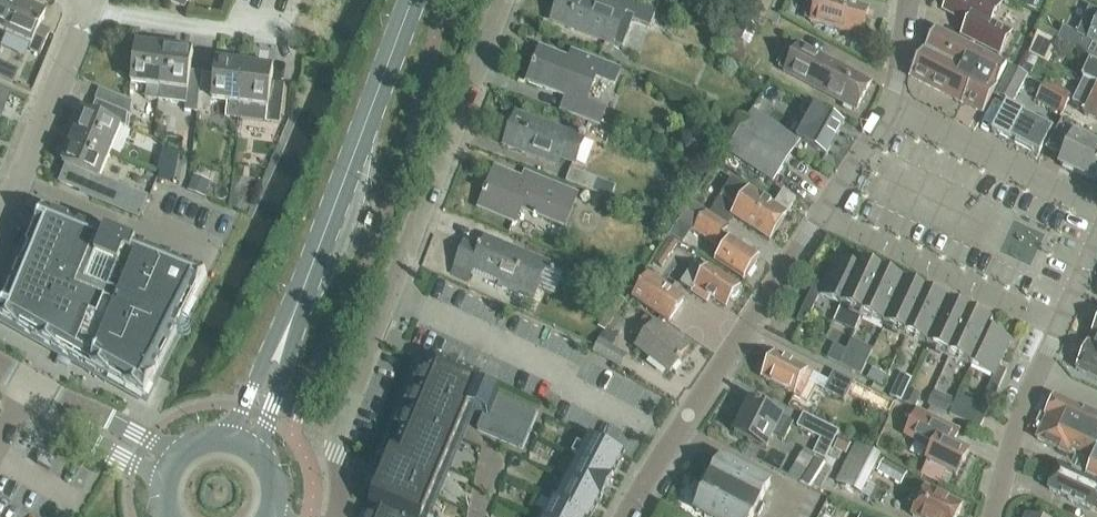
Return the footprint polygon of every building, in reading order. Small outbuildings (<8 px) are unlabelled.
[(4,33),(18,2),(14,0),(0,0),(0,31),(4,33)] [(552,20),(615,44),(626,17),(652,27),(658,10),(633,0),(598,0),(597,2),(593,0),(560,0),(552,20)] [(741,11),(761,20),(770,0),(746,0),(741,11)] [(863,37),(871,8),(843,0),(818,0),(812,22),(863,37)] [(1002,0),(951,0),(946,10),(976,24),(969,39),(1001,55),(1014,30),(995,20),(1004,1),(1002,0)] [(1025,5),(1040,11),(1044,0),(1026,0),(1025,5)] [(44,14),(18,2),(4,33),(30,44),(28,48),(40,54),(50,31),(39,26),(44,14)] [(1090,38),(1096,42),(1096,10),(1092,8),(1079,34),(1090,38)] [(775,14),(771,22),(776,24),(780,16),(775,14)] [(1037,33),(1038,32),(1057,41),(1064,28),(1043,17),(1036,32),(1037,33)] [(912,79),(950,97),(965,105),(966,104),(989,56),(973,48),(937,30),(928,50),(927,49),(912,79)] [(1038,32),(1037,33),(1030,53),(1047,62),(1057,41),(1038,32)] [(745,50),(742,37),(736,38),(735,36),(723,39),(717,50),(739,62),(742,57),(735,52),(745,50)] [(782,66),(815,87),(858,113),(874,85),(831,61),(798,41),(782,66)] [(149,85),(147,98),(158,99),(165,46),(136,42),(132,83),(149,85)] [(158,99),(186,102),(185,110),(197,112),(203,71),(190,70),(193,49),(165,46),(158,99)] [(535,60),(533,65),(535,66),(529,82),(548,89),(568,97),(562,112),(600,126),(606,111),(587,104),(597,77),(616,84),(621,70),(583,56),(581,64),(542,49),(537,61),(535,60)] [(986,114),(996,95),(1001,86),(1000,85),(1010,66),(989,56),(966,104),(986,114)] [(12,82),(19,69),(0,60),(0,76),(12,82)] [(215,73),(203,71),(197,112),(210,114),(212,100),(240,103),(245,64),(216,60),(215,73)] [(1024,62),(1019,71),(1026,75),(1028,76),(1032,67),(1024,62)] [(274,67),(245,64),(240,103),(268,106),(266,121),(279,123),(285,83),(272,82),(274,67)] [(1093,64),(1089,65),(1086,76),(1084,79),(1096,85),(1096,66),(1093,64)] [(1001,86),(996,95),(1011,103),(1026,75),(1019,71),(1010,66),(1000,85),(1001,86)] [(1096,93),(1096,91),(1096,85),(1084,79),(1073,102),(1088,109),(1085,115),(1096,121),(1096,93)] [(1063,113),(1071,96),(1047,84),(1038,100),(1063,113)] [(5,106),(12,91),(0,86),(0,116),(5,106)] [(95,99),(129,113),(131,101),(100,88),(95,99)] [(74,137),(111,152),(122,126),(127,127),(129,113),(95,99),(90,112),(85,109),(74,137)] [(826,155),(846,124),(807,99),(800,110),(811,117),(798,137),(802,140),(826,155)] [(1024,114),(1008,105),(994,132),(1012,140),(1039,155),(1053,127),(1024,114)] [(753,110),(727,152),(736,157),(776,182),(802,140),(798,137),(753,110)] [(570,133),(517,112),(505,144),(558,166),(561,158),(575,164),(587,135),(571,129),(570,133)] [(1094,181),(1096,174),(1096,145),(1076,135),(1079,127),(1061,119),(1047,149),(1065,157),(1061,165),(1094,181)] [(139,217),(147,197),(135,192),(100,178),(111,152),(74,137),(63,163),(66,165),(59,182),(81,191),(80,192),(139,217)] [(163,150),(159,171),(162,171),(160,179),(175,182),(180,153),(163,150)] [(616,187),(571,170),(566,183),(611,200),(616,187)] [(522,208),(538,215),(566,226),(580,193),(551,183),(527,174),(522,184),(494,173),(480,208),(516,222),(522,208)] [(194,176),(188,190),(203,195),(208,182),(194,176)] [(727,226),(734,216),(771,241),(788,214),(797,200),(785,192),(776,205),(751,190),(733,179),(722,196),(709,214),(727,226)] [(254,185),(236,183),(233,200),(251,203),(254,185)] [(698,197),(694,202),(701,207),(705,201),(698,197)] [(717,262),(744,280),(760,257),(749,249),(725,233),(729,228),(727,226),(709,214),(707,213),(692,203),(681,221),(696,230),(721,247),(723,244),(727,247),(717,262)] [(159,375),(208,277),(147,252),(149,247),(96,227),(95,230),(44,209),(0,316),(0,319),(63,354),(108,379),(108,381),(109,382),(109,380),(145,400),(144,401),(145,402),(159,375)] [(655,262),(663,267),(680,243),(672,237),(655,262)] [(456,268),(453,274),(469,281),(472,275),(474,270),(500,281),(498,286),(535,301),(537,296),(539,291),(548,271),(550,265),(543,262),(486,238),(481,248),(466,242),(456,268)] [(816,281),(797,321),(805,325),(819,294),(841,304),(858,267),(837,257),(824,285),(816,281)] [(841,304),(857,312),(863,315),(883,271),(861,260),(858,267),(841,304)] [(712,298),(727,307),(740,287),(709,266),(703,276),(692,269),(682,284),(692,292),(709,303),(712,298)] [(883,271),(863,315),(884,325),(905,281),(883,271)] [(670,323),(685,299),(648,275),(633,298),(670,323)] [(635,286),(620,277),(615,286),(630,295),(635,286)] [(905,281),(884,325),(906,335),(927,291),(905,281)] [(906,335),(920,341),(928,345),(948,301),(927,291),(906,335)] [(928,345),(945,353),(950,355),(970,311),(948,301),(928,345)] [(950,355),(957,358),(974,366),(991,328),(994,322),(970,311),(950,355)] [(655,321),(636,346),(671,373),(690,349),(655,321)] [(1077,369),(1096,378),(1096,324),(1077,368),(1077,369)] [(952,413),(982,427),(1008,370),(999,366),(1012,338),(991,328),(974,366),(995,376),(982,404),(960,394),(952,413)] [(605,332),(601,340),(612,346),(616,338),(605,332)] [(601,340),(598,346),(595,352),(621,366),(627,354),(612,346),(601,340)] [(861,375),(872,351),(851,341),(846,350),(839,365),(846,368),(861,375)] [(834,344),(827,359),(839,365),(846,350),(834,344)] [(796,393),(802,396),(811,378),(809,377),(812,372),(809,369),(777,352),(763,378),(795,394),(796,393)] [(476,430),(523,449),(538,412),(479,387),(483,377),(434,357),(369,506),(373,508),(369,516),(424,516),(469,409),(483,414),(476,430)] [(845,400),(855,381),(834,371),(824,390),(845,400)] [(875,371),(870,379),(882,385),(886,377),(875,371)] [(912,380),(901,375),(892,396),(903,401),(912,380)] [(905,401),(917,407),(922,396),(909,391),(905,401)] [(956,401),(935,391),(929,405),(950,414),(956,401)] [(1055,397),(1037,439),(1070,453),(1077,456),(1078,454),(1095,462),(1089,475),(1093,477),(1096,479),(1096,417),(1055,397)] [(767,450),(774,437),(785,442),(794,423),(751,401),(735,433),(767,450)] [(934,447),(927,462),(921,474),(939,483),(945,471),(957,477),(970,452),(954,444),(961,430),(918,409),(910,425),(906,433),(934,447)] [(814,454),(818,455),(832,427),(805,413),(798,426),(822,439),(814,454)] [(825,459),(840,431),(832,427),(818,455),(825,459)] [(577,459),(614,478),(615,476),(614,476),(625,454),(589,435),(577,459)] [(835,449),(848,455),(853,443),(841,437),(835,449)] [(861,495),(881,458),(856,445),(836,482),(861,495)] [(577,459),(566,480),(603,500),(614,478),(577,459)] [(770,484),(722,459),(695,511),(707,516),(754,516),(756,516),(759,516),(764,506),(760,504),(770,484)] [(806,478),(815,483),(826,464),(817,459),(806,478)] [(878,472),(902,485),(909,473),(885,460),(878,472)] [(1092,478),(1093,477),(1089,475),(1087,479),(1061,467),(1051,490),(1096,511),(1096,481),(1092,478)] [(552,500),(584,516),(593,516),(601,501),(602,502),(603,500),(566,480),(556,500),(553,499),(552,500)] [(916,516),(957,516),(963,505),(927,488),(913,516),(916,516)] [(552,500),(544,516),(584,516),(552,500)]
